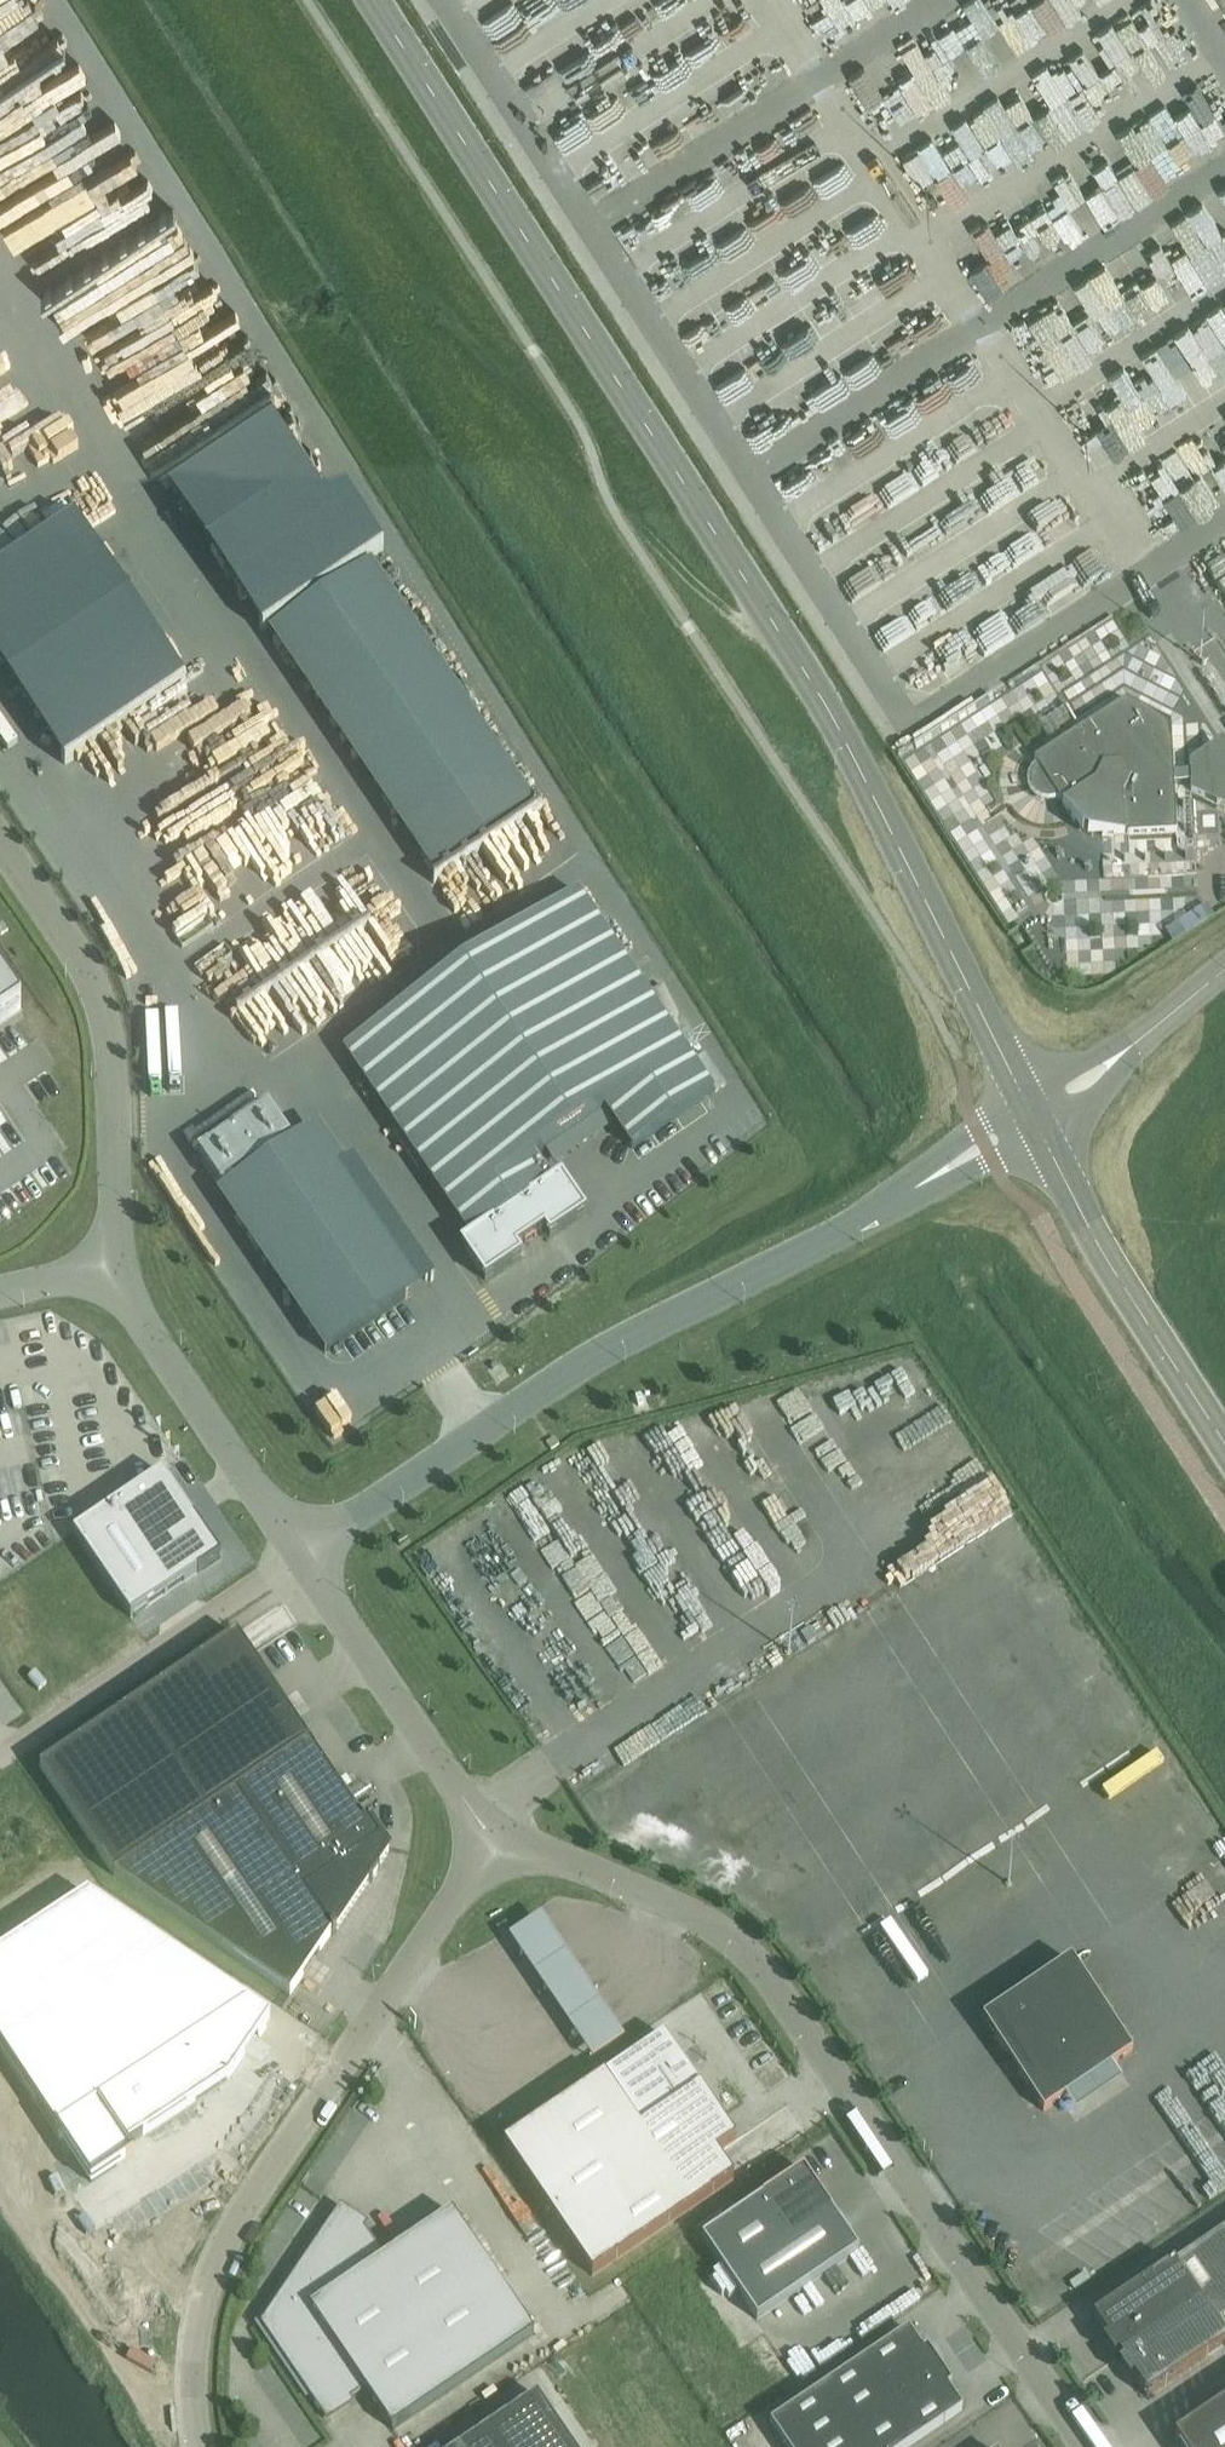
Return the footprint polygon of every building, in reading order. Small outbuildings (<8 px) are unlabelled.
[(1206,160),(1215,154),(1197,131),(1188,138),(1206,160)] [(923,187),(935,220),(959,211),(946,178),(923,187)] [(1074,213),(1089,232),(1099,225),(1084,205),(1074,213)] [(173,214),(130,239),(162,295),(207,269),(194,245),(164,262),(156,247),(183,231),(173,214)] [(163,324),(229,298),(219,274),(153,300),(163,324)] [(1174,458),(1190,447),(1081,280),(1052,299),(1066,320),(1079,312),(1174,458)] [(828,304),(816,314),(825,326),(838,316),(828,304)] [(78,323),(84,350),(106,345),(101,319),(78,323)] [(117,349),(102,357),(113,379),(131,370),(125,358),(122,359),(117,349)] [(12,392),(0,390),(0,407),(12,392)] [(42,435),(29,401),(0,411),(0,451),(42,435)] [(3,495),(8,505),(27,495),(22,485),(3,495)] [(1085,520),(1034,521),(1034,494),(1026,494),(1026,505),(1012,505),(1012,541),(1042,541),(1042,554),(1039,554),(1039,563),(1087,563),(1086,539),(1148,538),(1148,516),(1139,516),(1139,500),(1085,500),(1085,520)] [(532,805),(370,565),(269,632),(432,873),(532,805)] [(71,713),(77,721),(147,672),(122,636),(58,680),(60,683),(34,700),(52,726),(71,713)] [(212,732),(238,716),(227,698),(201,715),(212,732)] [(1074,820),(1081,816),(1102,827),(1103,834),(1102,834),(1102,836),(1175,832),(1173,783),(1190,782),(1191,792),(1217,805),(1224,789),(1224,763),(1214,746),(1189,762),(1189,772),(1172,773),(1170,723),(1125,700),(1033,759),(1038,767),(1037,768),(1032,774),(1030,781),(1032,789),(1036,795),(1043,799),(1050,799),(1058,796),(1074,821),(1075,820),(1074,820)] [(1055,722),(1061,733),(1075,724),(1075,725),(1076,724),(1069,713),(1055,722)] [(950,774),(966,769),(961,754),(945,759),(950,774)] [(238,777),(123,835),(135,859),(250,801),(238,777)] [(485,1281),(520,1257),(519,1254),(547,1235),(549,1237),(585,1213),(561,1177),(551,1184),(534,1158),(605,1109),(631,1148),(713,1093),(577,892),(343,1050),(470,1238),(460,1245),(485,1281)] [(21,1010),(0,979),(0,1024),(21,1010)] [(289,1138),(268,1106),(198,1154),(219,1186),(289,1138)] [(217,1193),(325,1353),(426,1285),(317,1125),(217,1193)] [(397,1359),(321,1403),(331,1419),(407,1375),(397,1359)] [(670,1413),(651,1422),(658,1438),(677,1429),(670,1413)] [(551,1450),(559,1445),(554,1437),(546,1443),(551,1450)] [(109,1507),(167,1593),(220,1557),(161,1472),(109,1507)] [(130,1618),(167,1593),(109,1507),(72,1533),(130,1618)] [(972,1622),(1052,1583),(1034,1547),(954,1586),(972,1622)] [(824,1643),(857,1626),(847,1607),(814,1624),(824,1643)] [(363,1821),(237,1632),(37,1765),(112,1875),(290,1995),(331,1934),(332,1936),(336,1933),(335,1931),(368,1881),(371,1883),(380,1869),(377,1868),(388,1851),(369,1823),(372,1822),(369,1817),(363,1821)] [(1023,1641),(1003,1646),(1005,1657),(995,1659),(1000,1677),(1031,1670),(1023,1641)] [(969,1688),(995,1678),(988,1660),(962,1669),(969,1688)] [(900,1736),(920,1726),(915,1715),(930,1707),(921,1689),(901,1699),(910,1717),(894,1725),(900,1736)] [(666,1725),(697,1729),(700,1711),(668,1706),(666,1725)] [(986,1720),(992,1733),(1014,1722),(1007,1709),(986,1720)] [(359,1806),(364,1814),(371,1809),(366,1801),(359,1806)] [(271,2018),(87,1894),(0,1953),(0,2044),(95,2183),(136,2155),(130,2146),(230,2078),(271,2018)] [(592,2061),(624,2040),(540,1916),(508,1938),(592,2061)] [(1043,2111),(1132,2051),(1070,1960),(982,2021),(1043,2111)] [(503,2144),(592,2276),(733,2180),(715,2154),(735,2140),(664,2035),(503,2144)] [(1191,2167),(1211,2192),(1224,2180),(1224,2140),(1191,2167)] [(803,2170),(701,2239),(757,2320),(858,2251),(803,2170)] [(1171,2190),(1196,2204),(1206,2187),(1181,2173),(1171,2190)] [(365,2229),(337,2210),(260,2324),(324,2418),(365,2390),(392,2430),(534,2334),(451,2212),(384,2257),(365,2229)] [(1223,2229),(1206,2240),(1224,2268),(1224,2232),(1223,2229)] [(1190,2252),(1217,2292),(1224,2286),(1224,2268),(1206,2240),(1190,2252)] [(1217,2292),(1190,2252),(1173,2263),(1200,2303),(1217,2292)] [(1200,2303),(1173,2263),(1093,2317),(1120,2357),(1200,2303)] [(1217,2292),(1200,2303),(1224,2340),(1224,2286),(1217,2292)] [(1200,2303),(1120,2357),(1147,2397),(1224,2344),(1224,2340),(1200,2303)] [(951,2385),(927,2349),(923,2352),(908,2329),(769,2423),(785,2446),(908,2446),(962,2410),(947,2388),(951,2385)] [(536,2395),(459,2446),(571,2446),(536,2395)] [(1174,2438),(1180,2446),(1224,2446),(1224,2403),(1174,2438)]
